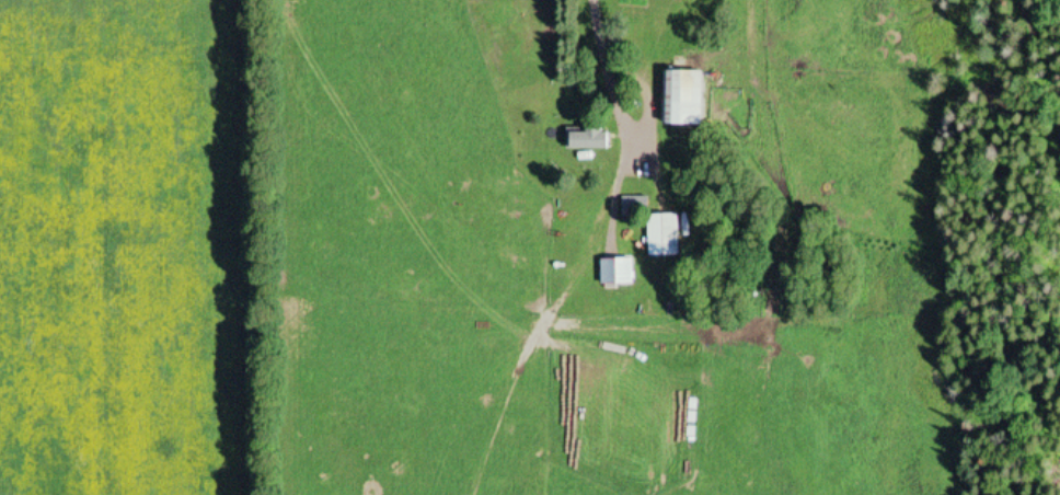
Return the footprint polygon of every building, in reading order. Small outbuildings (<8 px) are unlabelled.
[(697,127),(697,74),(660,74),(660,127),(697,127)] [(564,132),(564,151),(606,151),(606,132),(564,132)] [(646,257),(675,257),(675,215),(646,215),(646,257)] [(598,261),(598,285),(630,285),(630,261),(598,261)]
